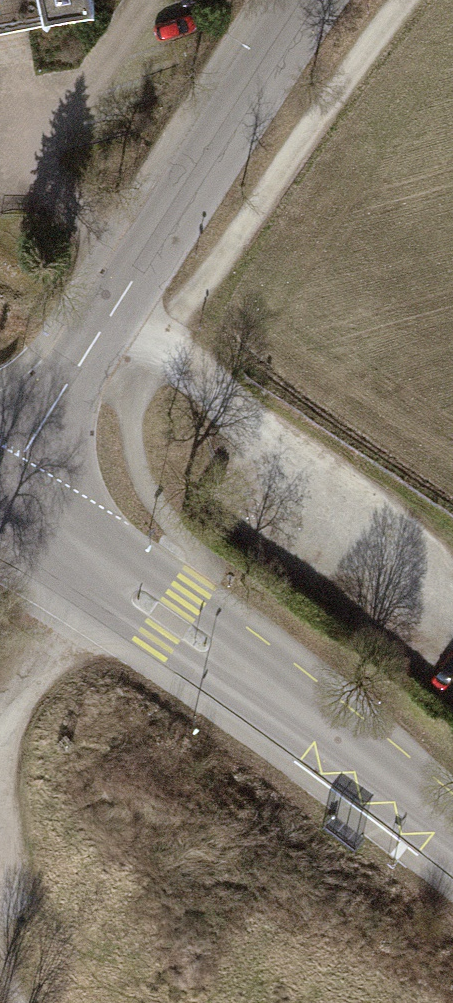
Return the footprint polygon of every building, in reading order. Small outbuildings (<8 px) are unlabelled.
[(88,1),(88,0),(0,0),(0,15),(88,1)]
